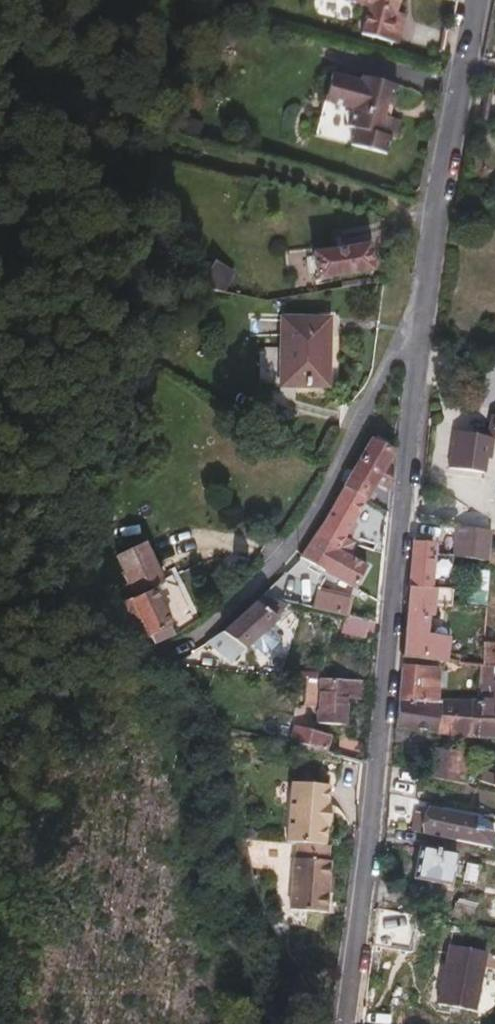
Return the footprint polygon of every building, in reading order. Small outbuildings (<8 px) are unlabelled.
[(400,0),(364,0),(368,1),(362,28),(397,38),(405,11),(397,9),(400,0)] [(404,89),(367,79),(366,84),(338,76),(330,106),(359,113),(354,130),(360,131),(356,148),(393,157),(398,139),(391,138),(404,89)] [(377,273),(373,242),(313,250),(317,282),(377,273)] [(224,270),(212,256),(197,273),(207,284),(224,270)] [(325,382),(330,326),(285,322),(277,390),(305,392),(306,381),(325,382)] [(493,439),(464,433),(456,486),(493,491),(494,483),(494,440),(493,439)] [(375,485),(397,446),(372,434),(345,488),(368,499),(379,504),(384,501),(377,494),(382,489),(375,485)] [(350,557),(358,540),(349,534),(368,499),(345,488),(317,538),(302,559),(356,591),(369,568),(350,557)] [(466,528),(464,553),(464,559),(494,562),(494,532),(466,528)] [(459,600),(464,559),(464,553),(446,551),(447,540),(424,538),(418,595),(441,598),(459,600)] [(168,623),(160,611),(154,590),(118,604),(146,637),(168,623)] [(315,591),(311,610),(344,618),(348,598),(315,591)] [(277,616),(269,608),(280,597),(261,593),(222,625),(243,648),(277,616)] [(455,655),(457,632),(437,630),(441,598),(418,595),(413,651),(455,655)] [(341,619),(340,638),(368,640),(369,621),(341,619)] [(492,634),(488,691),(494,693),(494,704),(482,703),(478,734),(494,735),(494,635),(492,634)] [(343,720),(345,692),(361,693),(362,673),(305,670),(303,697),(317,698),(315,718),(343,720)] [(445,691),(447,673),(411,670),(408,696),(429,698),(430,690),(445,691)] [(439,726),(444,699),(429,698),(408,696),(406,718),(439,726)] [(478,734),(482,703),(444,699),(439,726),(478,734)] [(365,739),(294,722),(291,735),(364,753),(365,739)] [(452,777),(459,745),(442,742),(436,773),(452,777)] [(458,778),(464,746),(459,745),(452,777),(458,778)] [(489,765),(487,776),(494,778),(494,765),(489,765)] [(323,790),(324,772),(288,770),(285,828),(290,829),(322,830),(323,812),(326,812),(327,790),(323,790)] [(483,811),(438,802),(436,809),(425,807),(422,826),(494,843),(494,826),(481,822),(483,811)] [(321,896),(323,859),(326,831),(322,830),(290,829),(286,894),(321,896)] [(458,877),(464,847),(439,842),(434,873),(458,877)] [(482,1006),(492,951),(451,943),(442,999),(482,1006)]
